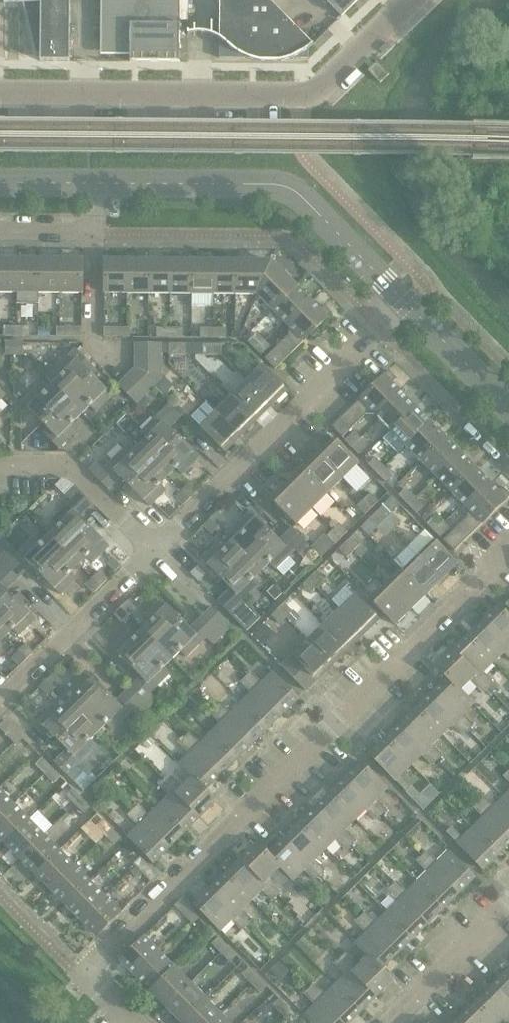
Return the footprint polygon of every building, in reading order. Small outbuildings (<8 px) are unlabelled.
[(4,3),(23,3),(37,55),(38,55),(40,55),(41,61),(70,62),(71,0),(4,0),(4,3)] [(107,50),(131,50),(131,56),(131,62),(180,62),(180,20),(180,0),(107,0),(107,50)] [(180,20),(189,20),(189,0),(180,0),(180,20)] [(212,35),(216,37),(220,39),(220,42),(220,59),(247,59),(249,59),(254,61),(259,62),(265,63),(271,63),(276,63),(281,62),(281,59),(309,59),(309,49),(314,45),(269,0),(220,0),(220,22),(213,24),(213,23),(212,23),(212,35)] [(328,2),(328,3),(342,17),(346,14),(360,0),(328,0),(328,2)] [(390,75),(377,62),(368,71),(381,84),(390,75)] [(17,293),(18,259),(0,259),(0,293),(17,293)] [(39,259),(18,259),(17,293),(17,303),(39,304),(39,293),(39,259)] [(39,259),(39,293),(60,293),(61,259),(39,259)] [(61,259),(60,293),(83,294),(83,259),(61,259)] [(105,294),(127,294),(128,259),(105,259),(105,294)] [(128,259),(127,294),(149,294),(149,260),(128,259)] [(149,260),(149,294),(171,294),(171,260),(149,260)] [(171,260),(171,294),(192,294),(193,260),(171,260)] [(214,260),(193,260),(192,294),(192,306),(214,306),(214,294),(214,260)] [(214,260),(214,294),(236,295),(236,260),(214,260)] [(236,260),(236,295),(258,295),(271,262),(259,262),(259,260),(236,260)] [(271,262),(258,295),(273,310),(297,286),(281,270),(280,271),(271,262)] [(297,286),(273,310),(288,326),(313,301),(297,286)] [(313,301),(288,326),(289,326),(289,335),(265,359),(276,369),(332,314),(324,306),(320,310),(313,301)] [(4,336),(17,336),(17,327),(4,327),(4,336)] [(17,327),(17,336),(30,336),(30,327),(17,327)] [(57,336),(70,337),(70,328),(57,328),(57,336)] [(70,328),(70,337),(83,337),(83,328),(70,328)] [(105,337),(117,337),(117,328),(105,328),(105,337)] [(117,328),(117,337),(130,337),(130,328),(117,328)] [(158,337),(170,337),(170,329),(158,329),(158,337)] [(170,329),(170,337),(183,338),(183,329),(170,329)] [(201,338),(214,338),(214,329),(201,329),(201,338)] [(214,329),(214,338),(227,338),(227,329),(214,329)] [(249,342),(255,349),(264,340),(258,334),(249,342)] [(264,340),(255,349),(262,355),(270,347),(264,340)] [(6,354),(15,354),(15,342),(6,342),(6,354)] [(15,342),(15,354),(23,354),(24,342),(15,342)] [(136,343),(136,356),(161,357),(161,343),(136,343)] [(169,355),(178,355),(178,344),(169,343),(169,355)] [(178,344),(178,355),(187,355),(187,344),(178,344)] [(203,355),(212,355),(212,344),(203,344),(203,355)] [(212,344),(212,355),(221,356),(221,344),(212,344)] [(76,350),(47,378),(53,384),(68,399),(92,375),(97,370),(76,350)] [(136,356),(136,368),(161,379),(161,357),(136,356)] [(27,357),(22,363),(30,371),(35,365),(27,357)] [(263,365),(247,381),(272,406),(288,390),(263,365)] [(136,368),(127,377),(145,395),(161,379),(136,368)] [(375,415),(376,415),(401,391),(393,383),(397,379),(389,371),(332,427),(343,438),(366,414),(375,415)] [(92,375),(68,399),(82,414),(90,406),(96,412),(113,396),(92,375)] [(145,395),(127,377),(119,385),(136,403),(145,395)] [(247,381),(232,396),(256,421),(272,406),(247,381)] [(23,402),(43,423),(68,399),(53,384),(45,392),(39,386),(23,402)] [(401,391),(376,415),(391,431),(416,407),(401,391)] [(232,396),(217,411),(241,436),(256,421),(232,396)] [(68,399),(43,423),(52,432),(47,436),(59,449),(80,428),(74,422),(82,414),(68,399)] [(207,401),(191,417),(225,452),(241,436),(217,411),(207,401)] [(147,439),(139,447),(154,462),(178,438),(170,429),(183,417),(171,404),(158,417),(141,433),(147,439)] [(391,431),(383,438),(398,454),(406,446),(431,422),(416,407),(391,431)] [(431,422),(406,446),(421,461),(446,437),(431,422)] [(346,441),(353,448),(361,439),(355,433),(346,441)] [(446,437),(421,461),(436,477),(461,453),(446,437)] [(178,438),(154,462),(168,476),(176,469),(182,475),(199,458),(178,438)] [(334,438),(319,454),(343,479),(357,492),(370,479),(357,465),(359,463),(334,438)] [(361,439),(353,448),(359,454),(368,446),(361,439)] [(105,468),(99,462),(90,471),(108,489),(121,477),(129,486),(154,462),(139,447),(131,455),(125,449),(105,468)] [(461,453),(436,477),(452,492),(476,468),(461,453)] [(319,454),(303,469),(328,494),(343,479),(319,454)] [(369,465),(378,474),(384,467),(376,458),(369,465)] [(154,462),(129,486),(150,507),(166,490),(160,484),(168,476),(154,462)] [(384,467),(378,474),(387,483),(393,476),(384,467)] [(476,468),(452,492),(467,508),(492,483),(476,468)] [(303,469),(288,484),(313,509),(328,494),(303,469)] [(467,508),(467,517),(444,541),(454,551),(508,498),(508,493),(504,488),(500,492),(492,483),(467,508)] [(188,484),(182,490),(190,499),(197,493),(188,484)] [(297,525),(313,509),(288,484),(272,500),(297,525)] [(74,486),(65,495),(84,514),(93,504),(74,486)] [(400,495),(408,505),(415,498),(406,489),(400,495)] [(190,499),(182,490),(176,497),(184,505),(190,499)] [(371,493),(364,500),(372,508),(379,502),(371,493)] [(415,498),(408,505),(417,513),(424,507),(415,498)] [(372,508),(364,500),(358,506),(366,515),(372,508)] [(58,527),(50,535),(64,550),(89,526),(68,505),(52,521),(58,527)] [(383,506),(376,513),(384,521),(391,515),(383,506)] [(241,534),(233,541),(247,556),(272,532),(251,511),(235,528),(241,534)] [(217,513),(211,519),(219,528),(226,521),(217,513)] [(384,521),(376,513),(370,519),(378,527),(384,521)] [(428,524),(434,531),(443,522),(436,516),(428,524)] [(211,519),(204,525),(213,534),(219,528),(211,519)] [(443,522),(434,531),(441,537),(449,529),(443,522)] [(340,524),(333,530),(341,538),(348,532),(340,524)] [(89,526),(64,550),(79,565),(87,557),(93,563),(109,547),(89,526)] [(284,538),(280,541),(292,553),(295,550),(302,557),(311,548),(293,529),(284,538)] [(341,538),(333,530),(327,536),(335,545),(341,538)] [(425,530),(409,546),(442,579),(458,564),(425,530)] [(272,532),(247,556),(262,571),(269,564),(275,570),(277,568),(284,576),(296,564),(288,557),(292,553),(272,532)] [(19,553),(40,574),(64,550),(50,535),(42,543),(36,537),(19,553)] [(352,536),(345,543),(354,551),(360,545),(352,536)] [(202,559),(223,580),(247,556),(233,541),(225,549),(219,543),(202,559)] [(354,551),(345,543),(339,549),(347,557),(354,551)] [(394,561),(402,570),(427,595),(442,579),(409,546),(394,561)] [(9,550),(0,559),(19,578),(28,569),(9,550)] [(64,550),(40,574),(60,595),(77,578),(71,572),(79,565),(64,550)] [(254,579),(262,571),(247,556),(223,580),(231,589),(219,602),(247,631),(261,618),(244,601),(260,585),(254,579)] [(0,559),(0,576),(10,586),(19,578),(0,559)] [(197,565),(189,572),(198,581),(206,574),(197,565)] [(402,570),(387,585),(411,610),(427,595),(402,570)] [(99,572),(93,578),(101,587),(107,581),(99,572)] [(315,573),(309,579),(317,587),(323,581),(315,573)] [(101,587),(93,578),(86,585),(95,593),(101,587)] [(317,587),(309,579),(302,585),(311,594),(317,587)] [(15,599),(0,584),(0,613),(15,599)] [(387,585),(371,600),(385,614),(396,625),(411,610),(387,585)] [(339,610),(364,635),(385,614),(371,600),(366,605),(355,595),(339,610)] [(0,613),(0,633),(5,638),(13,630),(19,636),(35,620),(15,599),(0,613)] [(151,622),(143,630),(158,644),(182,620),(162,600),(145,616),(151,622)] [(127,601),(121,607),(129,616),(136,610),(127,601)] [(284,603),(278,609),(286,618),(287,617),(293,611),(284,603)] [(483,621),(508,647),(508,615),(499,605),(483,621)] [(115,614),(123,622),(129,616),(121,607),(115,614)] [(212,608),(203,617),(222,636),(231,627),(212,608)] [(286,618),(278,609),(272,616),(280,624),(286,618)] [(293,611),(287,617),(294,624),(301,617),(294,610),(293,611)] [(339,610),(324,625),(348,650),(364,635),(339,610)] [(222,636),(203,617),(194,626),(213,644),(222,636)] [(182,620),(158,644),(172,659),(180,652),(186,658),(203,641),(182,620)] [(467,636),(494,663),(504,652),(508,657),(508,647),(483,621),(467,636)] [(324,625),(309,640),(333,665),(348,650),(324,625)] [(266,626),(256,636),(264,645),(275,634),(266,626)] [(113,648),(133,669),(158,644),(143,630),(135,637),(129,631),(113,648)] [(467,636),(452,651),(489,688),(494,683),(484,673),(494,663),(467,636)] [(309,640),(282,667),(296,681),(307,671),(317,681),(333,665),(309,640)] [(133,669),(142,677),(129,690),(148,709),(157,700),(150,693),(170,673),(164,667),(172,659),(158,644),(133,669)] [(25,645),(19,651),(27,660),(33,654),(25,645)] [(27,660),(19,651),(12,658),(21,666),(27,660)] [(436,667),(447,678),(447,677),(461,691),(461,690),(471,680),(483,693),(489,688),(452,651),(436,667)] [(296,681),(306,691),(317,681),(307,671),(296,681)] [(251,673),(246,678),(283,715),(299,699),(272,672),(261,683),(251,673)] [(87,673),(63,697),(69,703),(84,718),(108,693),(87,673)] [(53,674),(47,680),(55,689),(62,683),(53,674)] [(447,677),(447,678),(432,693),(468,730),(473,725),(463,715),(474,704),(461,690),(461,691),(447,677)] [(251,693),(241,703),(267,730),(283,715),(246,678),(241,683),(251,693)] [(40,687),(49,695),(55,689),(47,680),(40,687)] [(108,693),(84,718),(98,732),(106,725),(112,731),(132,711),(139,717),(148,709),(129,690),(116,702),(108,693)] [(432,693),(416,708),(443,735),(453,725),(463,735),(468,730),(432,693)] [(39,721),(59,742),(84,718),(69,703),(63,697),(39,721)] [(221,703),(215,708),(252,745),(267,730),(241,703),(231,713),(221,703)] [(220,723),(210,733),(237,760),(252,745),(215,708),(210,713),(220,723)] [(416,708),(401,723),(437,760),(442,755),(432,745),(443,735),(416,708)] [(68,750),(55,763),(74,782),(77,785),(90,772),(80,762),(96,746),(90,740),(98,732),(84,718),(59,742),(68,750)] [(0,726),(0,728),(7,735),(14,729),(6,721),(0,726)] [(401,723),(385,738),(412,765),(422,755),(432,765),(437,760),(401,723)] [(14,729),(7,735),(17,745),(23,739),(14,729)] [(190,733),(185,738),(221,775),(237,760),(210,733),(200,743),(190,733)] [(221,775),(185,738),(180,743),(190,753),(179,764),(192,778),(206,790),(221,775)] [(412,765),(385,738),(369,754),(396,781),(406,791),(411,786),(401,776),(412,765)] [(36,765),(45,774),(52,768),(43,759),(36,765)] [(361,762),(345,778),(382,815),(387,810),(377,800),(388,789),(361,762)] [(52,768),(45,774),(54,783),(60,777),(52,768)] [(169,775),(164,780),(201,817),(217,801),(206,790),(192,778),(182,788),(169,775)] [(345,778),(330,793),(356,820),(366,810),(376,820),(382,815),(345,778)] [(169,795),(159,805),(185,832),(201,817),(164,780),(159,785),(169,795)] [(15,804),(0,789),(0,819),(15,804)] [(67,796),(76,805),(82,799),(73,790),(67,796)] [(330,793),(314,808),(351,845),(356,840),(346,830),(356,820),(330,793)] [(478,802),(508,833),(508,802),(504,797),(494,807),(484,797),(478,802)] [(82,799),(76,805),(84,814),(91,807),(82,799)] [(473,827),(500,854),(508,845),(508,833),(478,802),(473,807),(483,817),(473,827)] [(0,819),(0,838),(5,844),(30,820),(15,804),(0,819)] [(139,805),(133,810),(170,847),(185,832),(159,805),(149,816),(139,805)] [(314,808),(299,823),(325,850),(336,840),(346,850),(351,845),(314,808)] [(170,847),(133,810),(128,815),(138,826),(128,836),(154,863),(170,847)] [(30,820),(5,844),(20,859),(45,835),(30,820)] [(97,827),(106,836),(112,829),(103,820),(97,827)] [(299,823),(284,839),(320,876),(325,870),(315,860),(325,850),(299,823)] [(500,854),(473,827),(462,838),(452,828),(447,832),(457,843),(483,870),(500,854)] [(112,829),(106,836),(115,845),(121,838),(112,829)] [(45,835),(20,859),(35,875),(60,850),(45,835)] [(284,839),(268,853),(268,854),(281,867),(281,868),(294,881),(305,870),(315,881),(320,876),(284,839)] [(257,842),(241,858),(278,895),(283,890),(271,878),(281,868),(281,867),(268,854),(268,853),(257,842)] [(60,850),(35,875),(51,890),(75,866),(60,850)] [(428,852),(423,857),(459,894),(475,878),(449,851),(438,862),(428,852)] [(428,872),(417,882),(444,909),(459,894),(423,857),(418,862),(428,872)] [(134,864),(143,873),(149,867),(140,858),(134,864)] [(241,858),(226,873),(252,900),(263,890),(273,900),(278,895),(241,858)] [(75,866),(51,890),(66,905),(90,881),(75,866)] [(149,867),(143,873),(152,882),(158,876),(149,867)] [(226,873),(211,888),(247,926),(252,921),(242,910),(252,900),(226,873)] [(90,881),(66,905),(81,921),(105,896),(90,881)] [(397,882),(392,887),(428,924),(444,909),(417,882),(407,892),(397,882)] [(397,902),(386,912),(413,939),(428,924),(392,887),(387,892),(397,902)] [(247,926),(211,888),(194,904),(221,931),(232,920),(242,931),(247,926)] [(105,896),(81,921),(97,937),(121,913),(105,896)] [(182,900),(176,906),(184,915),(191,909),(182,900)] [(191,909),(184,915),(193,924),(199,918),(191,909)] [(366,912),(361,917),(398,954),(413,939),(386,912),(376,922),(366,912)] [(398,954),(361,917),(356,922),(366,933),(355,943),(368,957),(369,956),(382,970),(382,969),(398,954)] [(120,961),(136,977),(161,952),(145,936),(120,961)] [(213,944),(222,953),(228,947),(219,938),(213,944)] [(228,947),(222,953),(230,962),(237,956),(228,947)] [(161,952),(136,977),(151,992),(176,968),(161,952)] [(346,954),(341,959),(377,996),(393,980),(382,969),(382,970),(369,956),(368,957),(358,966),(346,954)] [(346,974),(335,984),(362,1011),(377,996),(341,959),(336,964),(346,974)] [(279,961),(270,970),(278,978),(287,969),(279,961)] [(176,968),(151,992),(166,1007),(191,983),(176,968)] [(243,975),(252,984),(258,977),(249,968),(243,975)] [(491,987),(508,1006),(508,975),(506,972),(491,987)] [(258,977),(252,984),(261,993),(267,986),(258,977)] [(191,983),(166,1007),(181,1022),(206,999),(191,983)] [(310,989),(343,1022),(350,1022),(362,1011),(335,984),(325,994),(315,984),(310,989)] [(475,1002),(496,1022),(508,1022),(508,1006),(491,987),(475,1002)] [(310,989),(305,994),(315,1005),(304,1015),(311,1022),(343,1022),(310,989)] [(181,1022),(182,1022),(212,1022),(221,1014),(206,999),(181,1022)] [(273,1005),(282,1014),(288,1008),(280,999),(273,1005)] [(460,1018),(465,1022),(496,1022),(475,1002),(460,1018)] [(282,1014),(291,1022),(297,1017),(288,1008),(282,1014)] [(212,1022),(230,1022),(221,1014),(212,1022)]
